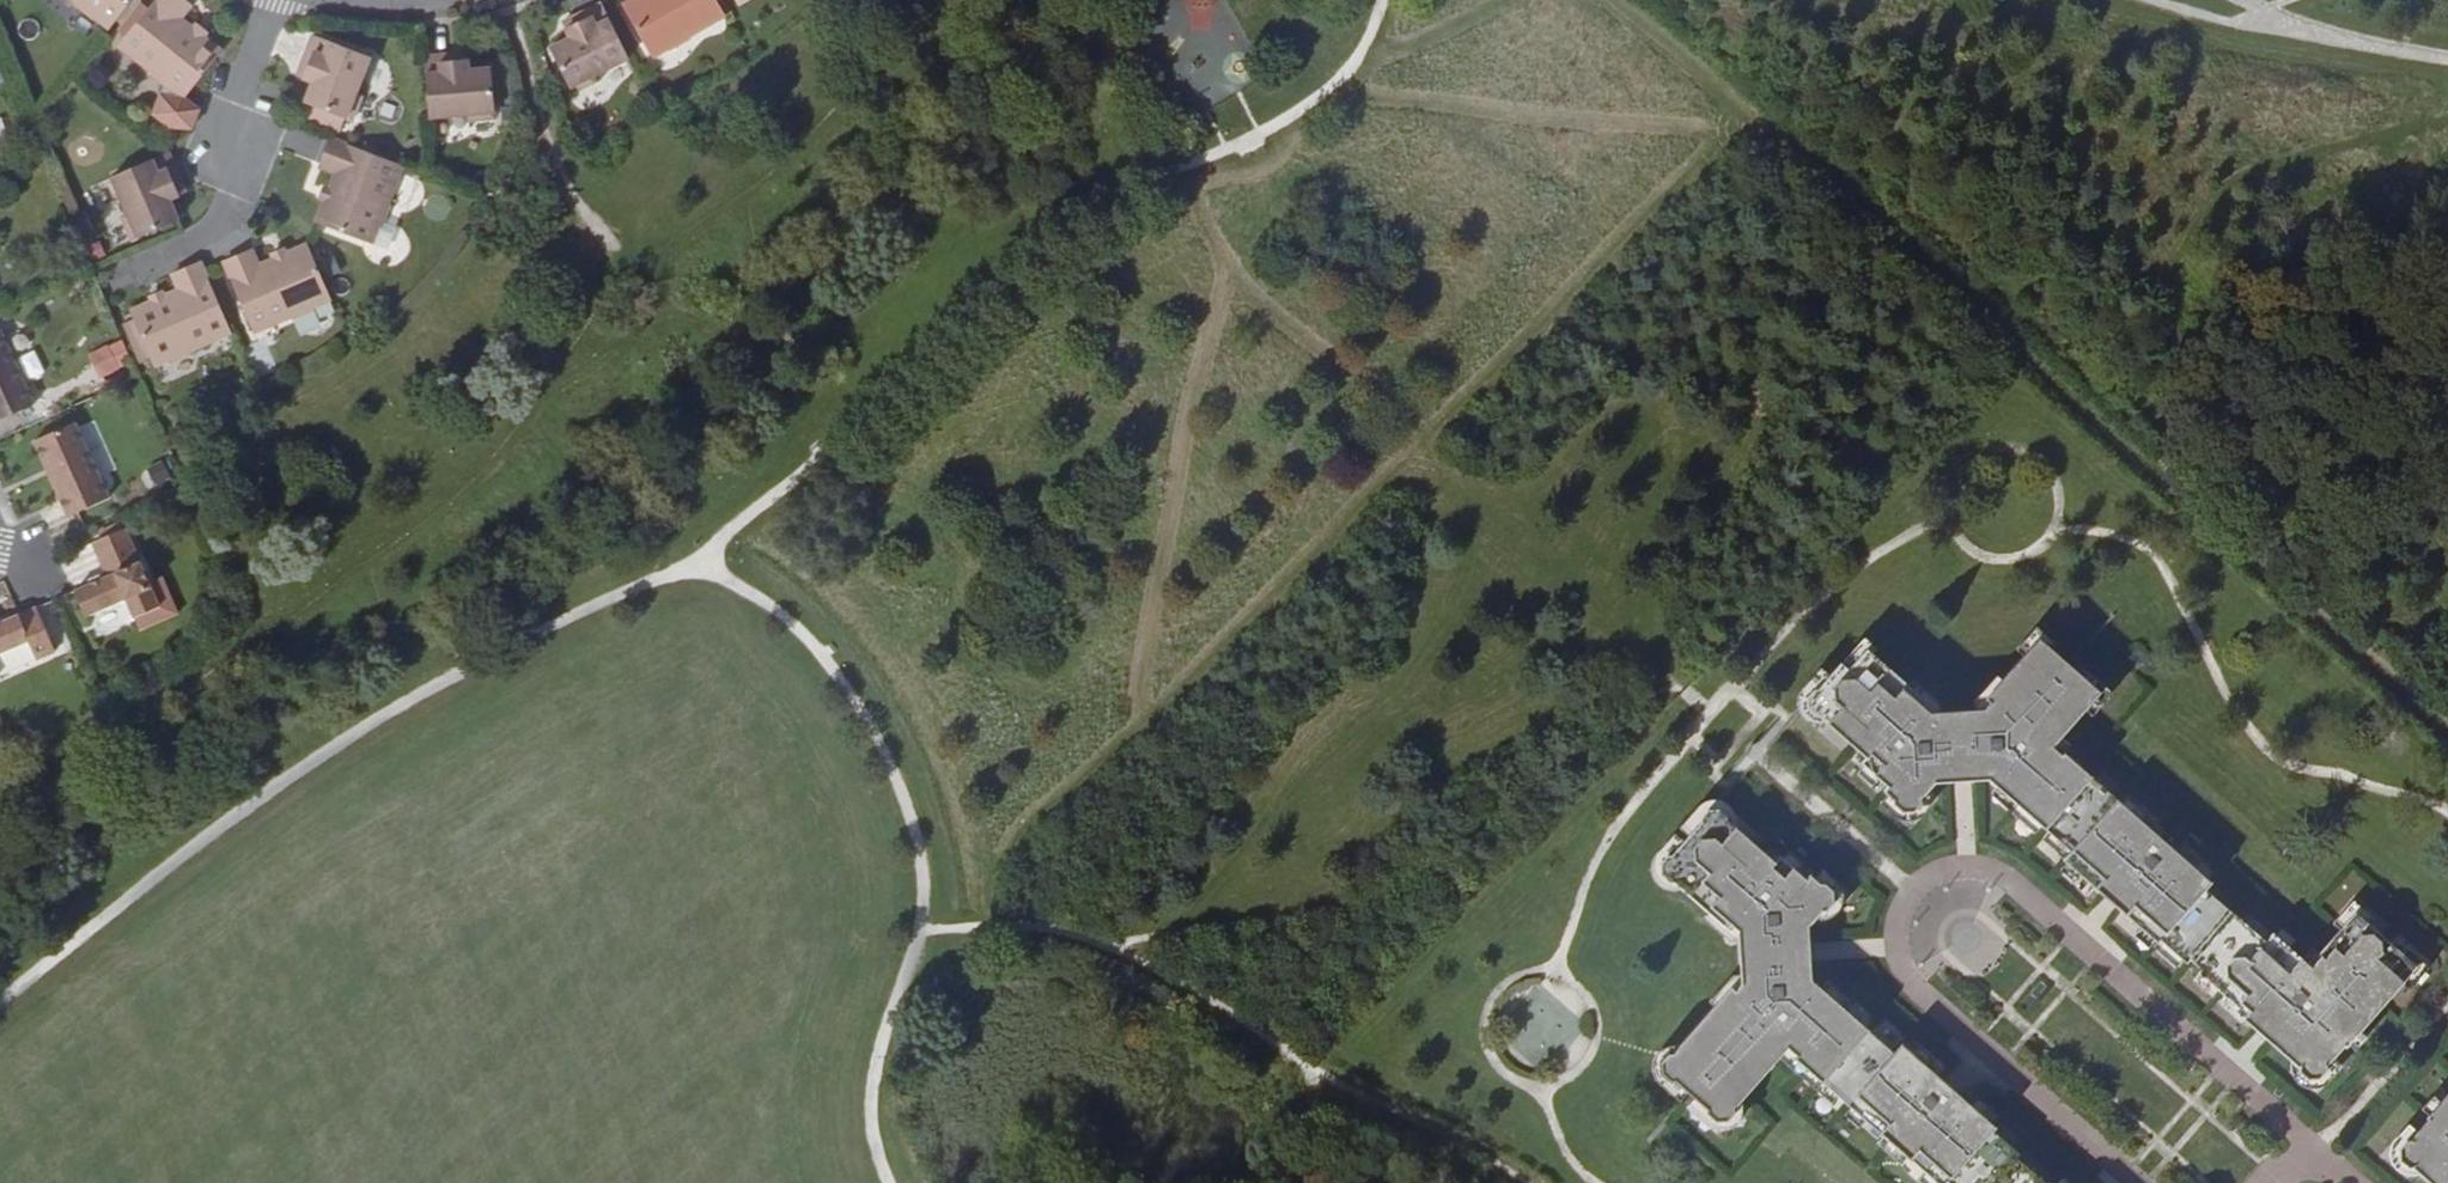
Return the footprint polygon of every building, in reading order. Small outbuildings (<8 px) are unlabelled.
[(94,40),(127,0),(45,0),(61,13),(59,15),(80,31),(81,29),(94,40)] [(172,112),(210,65),(191,51),(181,42),(169,33),(180,19),(156,0),(154,0),(137,22),(130,16),(106,46),(113,51),(106,60),(139,85),(138,87),(156,102),(157,100),(172,112)] [(733,27),(717,0),(659,0),(650,5),(630,16),(660,68),(694,48),(696,49),(733,27)] [(600,94),(638,75),(611,19),(582,34),(586,41),(576,46),(581,54),(562,64),(585,110),(604,102),(600,94)] [(370,51),(313,27),(302,57),(309,60),(305,70),(316,75),(307,97),(309,97),(304,111),(340,125),(346,113),(353,115),(361,95),(354,93),(370,51)] [(572,38),(576,46),(586,41),(582,34),(572,38)] [(186,37),(181,42),(191,51),(196,45),(186,37)] [(297,67),(305,70),(309,60),(302,57),(297,67)] [(422,60),(427,122),(459,120),(470,120),(471,127),(492,126),(488,73),(468,75),(467,65),(456,66),(456,57),(422,60)] [(456,66),(467,65),(467,57),(456,57),(456,66)] [(407,186),(414,171),(358,149),(349,171),(344,183),(338,197),(322,191),(310,220),(383,248),(398,211),(399,211),(409,187),(407,186)] [(168,183),(176,180),(163,151),(107,176),(125,217),(118,220),(126,239),(174,219),(165,197),(173,194),(168,183)] [(337,180),(344,183),(349,171),(343,168),(337,180)] [(180,191),(176,180),(168,183),(173,194),(180,191)] [(311,307),(329,300),(306,246),(286,255),(273,260),(255,268),(247,251),(220,264),(251,335),(288,318),(290,320),(312,310),(311,307)] [(270,253),(273,260),(286,255),(283,248),(270,253)] [(213,338),(228,332),(201,269),(198,261),(168,274),(176,290),(161,296),(149,302),(127,310),(151,364),(189,348),(190,351),(214,340),(213,338)] [(146,296),(149,302),(161,296),(159,290),(146,296)] [(37,404),(3,329),(0,330),(0,420),(37,404)] [(87,352),(99,377),(132,362),(120,337),(87,352)] [(58,474),(54,476),(71,516),(112,498),(77,422),(37,440),(48,465),(54,462),(58,474)] [(48,465),(54,476),(58,474),(54,462),(48,465)] [(99,540),(120,531),(117,524),(95,533),(99,540)] [(109,577),(76,590),(88,616),(127,598),(136,615),(160,604),(126,528),(120,531),(99,540),(93,543),(109,577)] [(37,607),(17,615),(0,623),(0,653),(29,640),(37,660),(57,650),(37,607)] [(2100,692),(2040,638),(1986,699),(1990,702),(1984,709),(1930,712),(1924,706),(1928,702),(1874,654),(1873,650),(1865,643),(1854,643),(1847,651),(1847,656),(1818,688),(1814,688),(1806,697),(1807,708),(1816,715),(1820,715),(1866,756),(1862,762),(1888,786),(1884,790),(1894,799),(1894,804),(1903,810),(1914,810),(1921,801),(1921,797),(1934,782),(1988,779),(2071,852),(2063,859),(2157,943),(2160,940),(2186,963),(2189,960),(2201,970),(2198,973),(2237,1007),(2235,1011),(2298,1068),(2298,1072),(2307,1079),(2318,1078),(2325,1070),(2325,1066),(2343,1045),(2345,1047),(2416,967),(2355,913),(2317,957),(2320,959),(2311,969),(2271,934),(2267,939),(2245,920),(2243,923),(2205,889),(2210,883),(2063,752),(2062,755),(2052,746),(2100,692)] [(1672,1081),(1706,1108),(1706,1112),(1714,1119),(1726,1119),(1733,1111),(1733,1106),(1787,1046),(1797,1054),(1794,1057),(1937,1182),(1945,1182),(1947,1181),(1949,1182),(2045,1182),(2015,1157),(2018,1153),(1992,1129),(1994,1127),(1901,1044),(1894,1052),(1811,979),(1808,925),(1821,910),(1826,909),(1833,901),(1832,890),(1824,883),(1820,883),(1810,874),(1806,879),(1779,855),(1774,861),(1728,819),(1727,815),(1719,808),(1708,809),(1700,817),(1700,821),(1672,854),(1668,854),(1660,862),(1661,874),(1669,881),(1673,880),(1727,928),(1731,924),(1738,929),(1741,983),(1735,990),(1731,985),(1671,1054),(1666,1054),(1659,1063),(1660,1074),(1668,1081),(1672,1081)] [(2427,1120),(2409,1141),(2405,1141),(2397,1149),(2398,1160),(2407,1167),(2411,1167),(2429,1182),(2447,1182),(2447,1093),(2426,1119),(2427,1120)]
